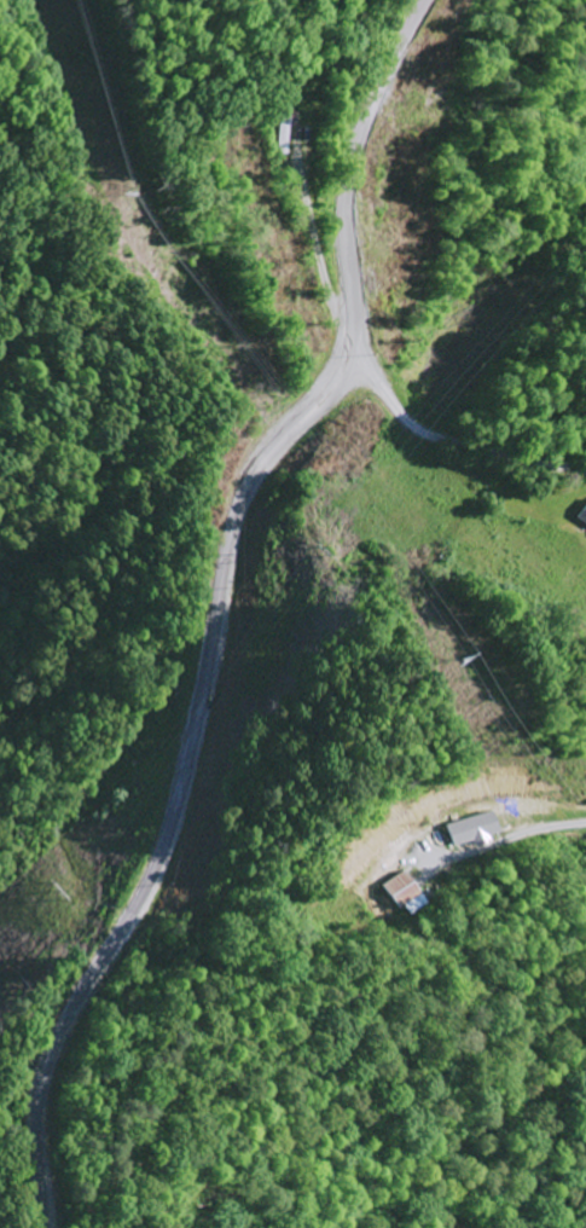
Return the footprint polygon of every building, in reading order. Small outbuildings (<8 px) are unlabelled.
[(585,500),(573,520),(585,528),(585,501),(585,500)] [(414,913),(432,906),(418,872),(393,883),(404,909),(411,906),(414,913)]
